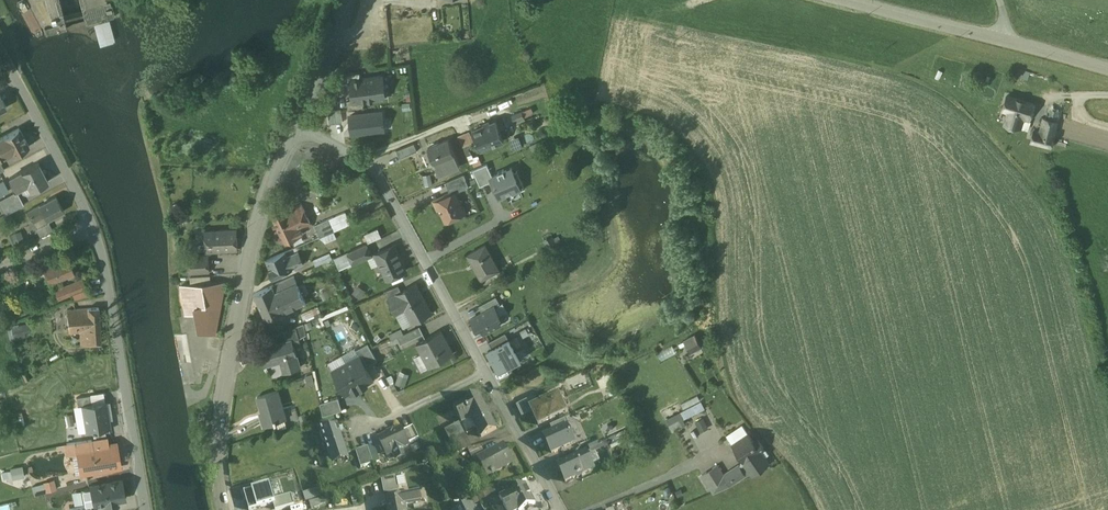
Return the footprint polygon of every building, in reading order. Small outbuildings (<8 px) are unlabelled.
[(360,71),(344,73),(345,82),(351,81),(351,79),(361,78),(360,71)] [(361,78),(351,79),(351,81),(353,99),(353,101),(363,100),(386,97),(385,95),(387,95),(386,83),(384,83),(383,75),(361,78)] [(1034,105),(1007,96),(1002,109),(1009,111),(1005,124),(1018,128),(1020,119),(1023,118),(1024,116),(1030,118),(1034,105)] [(363,100),(353,101),(353,99),(347,99),(348,108),(364,106),(363,100)] [(330,123),(343,121),(342,108),(328,110),(330,123)] [(382,112),(350,115),(352,133),(384,129),(382,112)] [(522,112),(512,116),(514,122),(524,118),(522,112)] [(1057,122),(1044,118),(1040,133),(1034,132),(1031,140),(1050,145),(1057,122)] [(497,122),(473,131),(481,149),(482,149),(481,148),(489,145),(489,146),(504,140),(497,122)] [(3,136),(5,140),(0,143),(0,157),(11,151),(13,155),(29,146),(19,128),(3,136)] [(470,132),(458,137),(463,148),(474,143),(470,132)] [(519,136),(514,139),(517,148),(522,145),(519,136)] [(449,140),(428,148),(439,175),(459,167),(449,140)] [(411,145),(397,150),(400,158),(414,152),(411,145)] [(43,164),(50,180),(57,177),(50,161),(43,164)] [(38,163),(9,177),(15,189),(27,183),(31,190),(48,182),(38,163)] [(512,167),(504,171),(504,169),(498,172),(499,173),(490,177),(499,197),(521,187),(512,167)] [(463,175),(445,183),(451,195),(455,193),(455,194),(469,187),(463,175)] [(0,182),(0,195),(8,191),(3,181),(0,182)] [(0,200),(0,204),(6,215),(24,205),(16,191),(0,200)] [(455,194),(455,193),(451,195),(443,199),(441,198),(433,201),(437,209),(440,208),(446,221),(455,217),(457,218),(464,215),(465,211),(463,207),(460,206),(455,194)] [(56,196),(27,211),(33,222),(45,216),(47,220),(64,211),(56,196)] [(312,226),(301,204),(291,209),(302,231),(312,226)] [(285,212),(283,207),(271,212),(286,242),(303,233),(302,231),(291,209),(285,212)] [(346,212),(329,220),(334,231),(351,224),(346,212)] [(329,220),(314,226),(320,238),(334,232),(334,231),(329,220)] [(49,223),(37,229),(42,237),(54,231),(49,223)] [(237,229),(206,231),(206,251),(238,249),(237,229)] [(365,235),(369,243),(382,237),(378,229),(365,235)] [(553,237),(545,240),(550,252),(559,248),(553,237)] [(366,244),(348,252),(354,264),(372,256),(366,244)] [(395,245),(376,254),(380,264),(379,267),(380,271),(384,272),(387,279),(406,270),(395,245)] [(499,270),(486,245),(468,255),(482,279),(499,270)] [(286,252),(267,260),(270,268),(273,277),(293,269),(292,268),(288,257),(286,252)] [(299,252),(288,257),(292,268),(303,263),(299,252)] [(209,255),(189,256),(190,272),(210,271),(209,255)] [(324,255),(313,260),(316,266),(327,261),(324,255)] [(68,258),(43,268),(49,283),(74,273),(68,258)] [(191,282),(212,281),(211,274),(191,275),(191,282)] [(294,276),(273,285),(284,311),(306,302),(294,276)] [(83,279),(67,285),(71,294),(87,287),(83,279)] [(225,282),(182,285),(186,313),(196,312),(199,331),(215,334),(225,282)] [(431,313),(415,284),(402,291),(389,298),(388,299),(394,309),(403,304),(413,323),(431,313)] [(67,285),(55,290),(58,298),(71,294),(67,285)] [(273,285),(255,293),(266,319),(284,311),(273,285)] [(398,286),(385,291),(389,298),(402,291),(398,286)] [(495,306),(471,319),(477,329),(481,327),(484,333),(501,324),(498,318),(501,316),(495,306)] [(99,307),(67,309),(69,332),(80,331),(81,344),(101,342),(99,307)] [(11,338),(32,332),(29,321),(8,327),(11,338)] [(303,324),(297,327),(300,338),(306,335),(304,324),(303,324)] [(297,327),(283,332),(286,341),(293,340),(300,338),(297,327)] [(419,327),(398,337),(401,344),(423,334),(419,327)] [(441,330),(417,344),(430,367),(454,354),(441,330)] [(695,336),(684,341),(690,353),(701,347),(695,336)] [(522,360),(517,351),(516,352),(509,339),(497,346),(488,351),(496,365),(499,363),(502,369),(509,365),(510,366),(522,360)] [(286,341),(261,348),(266,364),(281,360),(285,372),(300,368),(293,340),(286,341)] [(377,361),(368,343),(356,350),(359,356),(360,356),(366,367),(377,361)] [(672,345),(657,353),(662,361),(677,354),(672,345)] [(366,367),(360,356),(359,356),(346,363),(360,389),(367,385),(367,384),(373,380),(366,367)] [(360,389),(346,363),(333,370),(346,395),(353,391),(354,392),(360,389)] [(399,371),(397,384),(405,385),(408,373),(399,371)] [(278,389),(258,395),(263,414),(261,414),(264,424),(275,421),(276,423),(278,423),(276,419),(285,417),(286,418),(278,389)] [(90,394),(76,397),(78,406),(83,405),(82,405),(92,403),(90,394)] [(497,429),(479,395),(454,408),(462,423),(472,418),(481,437),(497,429)] [(558,395),(530,408),(538,425),(559,415),(563,414),(560,406),(563,405),(558,395)] [(339,397),(320,402),(323,415),(342,410),(339,397)] [(92,403),(82,405),(83,405),(87,430),(93,429),(93,431),(95,430),(95,429),(110,426),(106,401),(92,403)] [(24,413),(13,415),(15,424),(26,421),(24,413)] [(681,413),(666,420),(673,432),(686,425),(681,413)] [(703,418),(696,422),(700,429),(707,425),(703,418)] [(337,421),(320,426),(322,433),(320,434),(323,443),(325,442),(331,460),(348,454),(337,421)] [(472,449),(460,424),(445,431),(457,454),(467,450),(468,451),(472,449)] [(754,442),(742,424),(726,435),(734,446),(733,450),(735,453),(739,454),(746,465),(741,468),(739,465),(724,475),(723,475),(730,485),(751,472),(753,475),(768,464),(760,451),(764,448),(758,440),(754,442)] [(559,430),(547,436),(550,440),(546,442),(552,454),(575,443),(567,426),(559,430)] [(413,427),(403,432),(408,444),(419,439),(413,427)] [(401,428),(379,438),(387,456),(393,453),(395,458),(405,453),(403,448),(409,445),(408,444),(403,432),(401,428)] [(108,435),(63,444),(65,455),(76,453),(80,476),(121,468),(116,440),(109,441),(108,435)] [(606,437),(588,445),(591,452),(609,444),(606,437)] [(504,445),(477,460),(483,470),(487,467),(492,475),(493,477),(496,475),(495,474),(514,463),(504,445)] [(472,449),(468,451),(472,459),(484,452),(481,446),(472,449)] [(368,448),(356,452),(361,468),(373,464),(371,458),(368,448)] [(587,453),(558,467),(565,482),(576,477),(577,478),(582,476),(582,475),(595,469),(587,453)] [(378,456),(371,458),(373,464),(380,462),(378,456)] [(249,462),(227,465),(233,503),(256,500),(252,475),(251,475),(249,462)] [(10,467),(13,478),(25,475),(23,464),(10,467)] [(717,465),(702,474),(714,493),(730,485),(723,475),(724,475),(717,465)] [(395,475),(382,480),(384,494),(398,491),(395,475)] [(33,483),(34,493),(57,489),(55,479),(33,483)] [(121,480),(103,483),(90,486),(90,488),(93,502),(93,503),(124,497),(121,480)] [(500,498),(506,509),(524,509),(535,504),(525,485),(500,498)] [(497,487),(487,491),(489,497),(499,492),(497,487)] [(90,488),(82,489),(85,504),(91,503),(93,502),(90,488)] [(487,491),(479,494),(482,500),(489,497),(487,491)] [(385,500),(387,509),(406,509),(406,506),(421,503),(419,494),(404,497),(385,500)] [(324,498),(309,503),(311,509),(326,505),(324,498)] [(255,503),(256,509),(270,509),(268,501),(255,503)]
